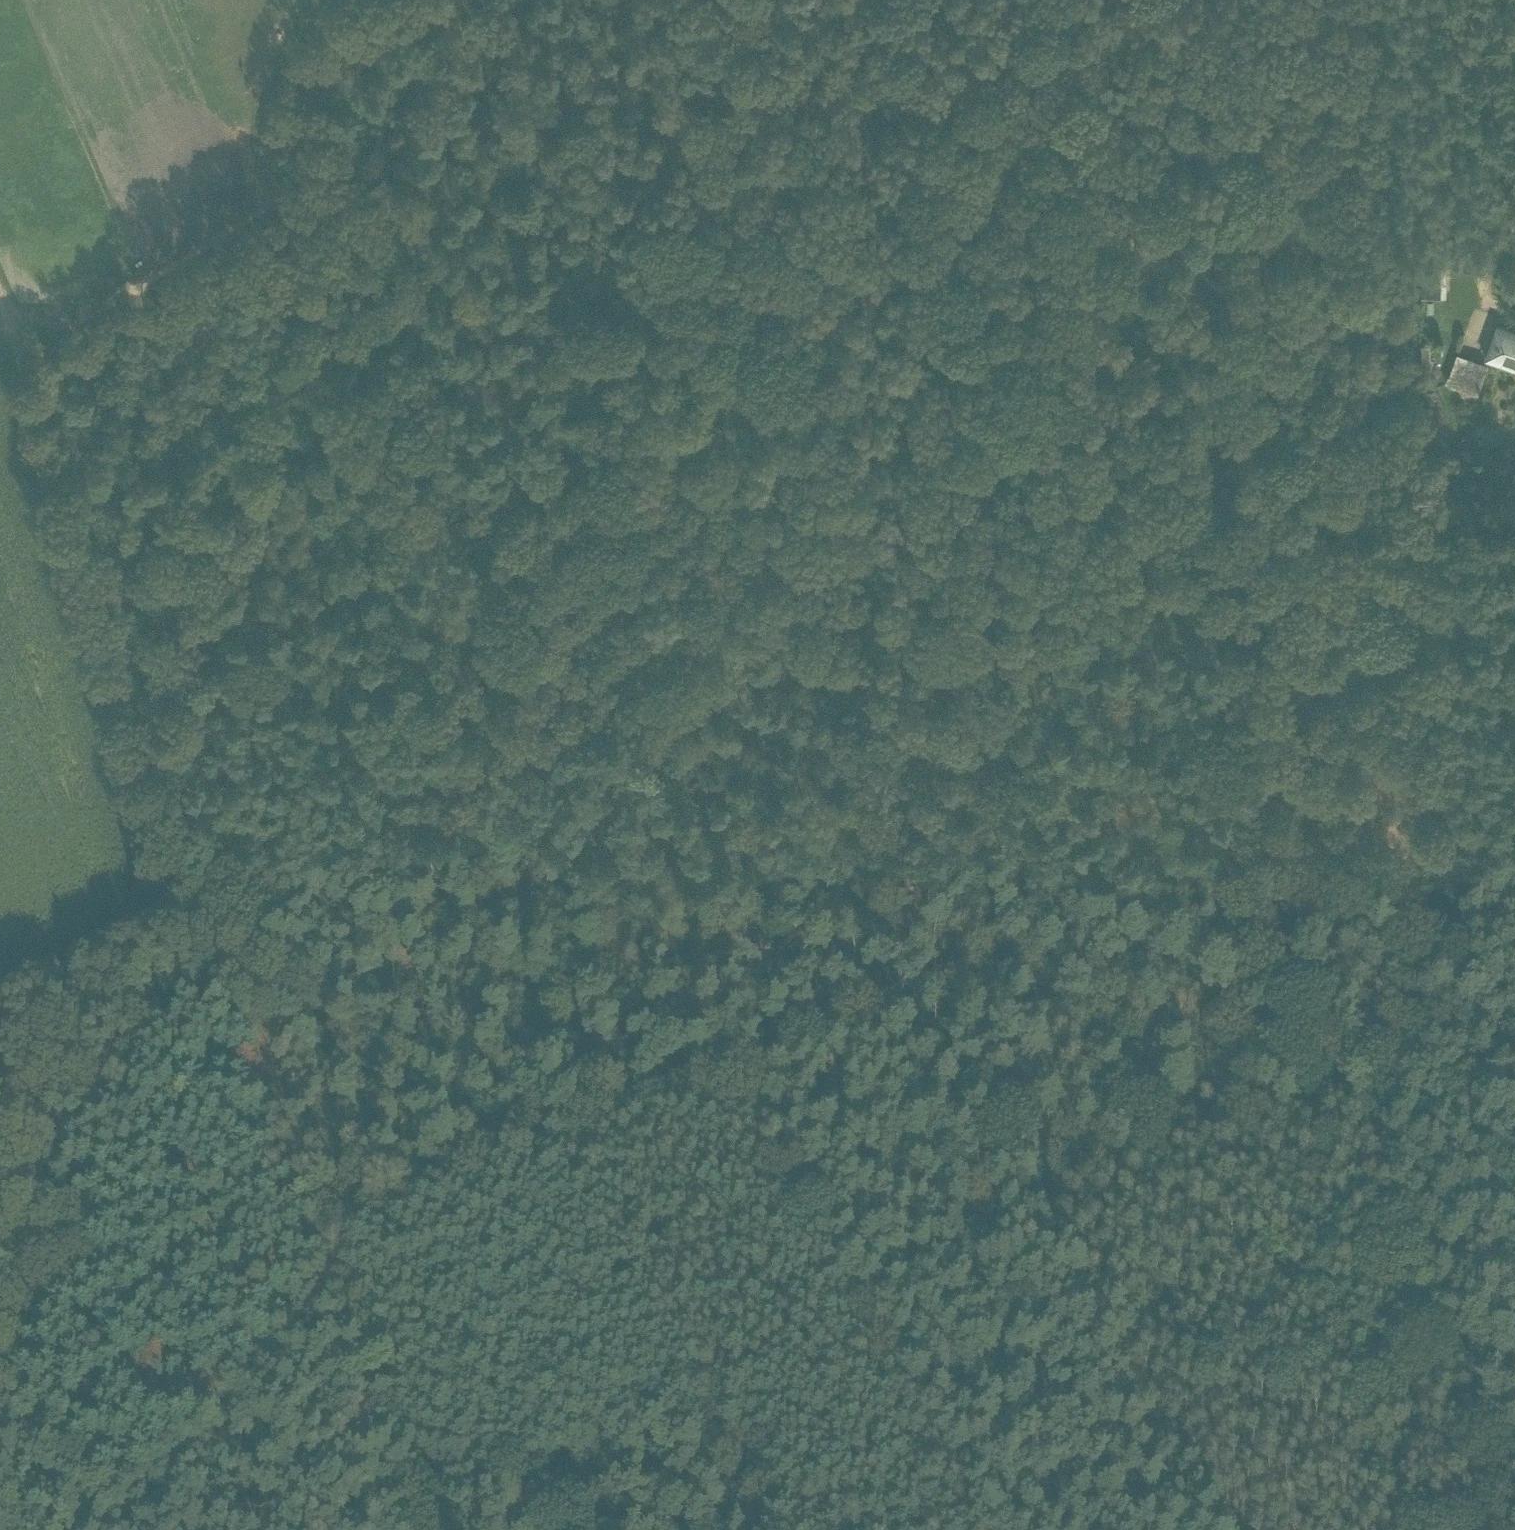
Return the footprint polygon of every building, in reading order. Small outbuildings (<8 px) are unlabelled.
[(1497,325),(1485,359),(1514,370),(1514,331),(1497,325)] [(1445,383),(1478,394),(1487,365),(1456,353),(1449,371),(1445,383)] [(1434,393),(1423,393),(1424,404),(1435,403),(1434,393)]
